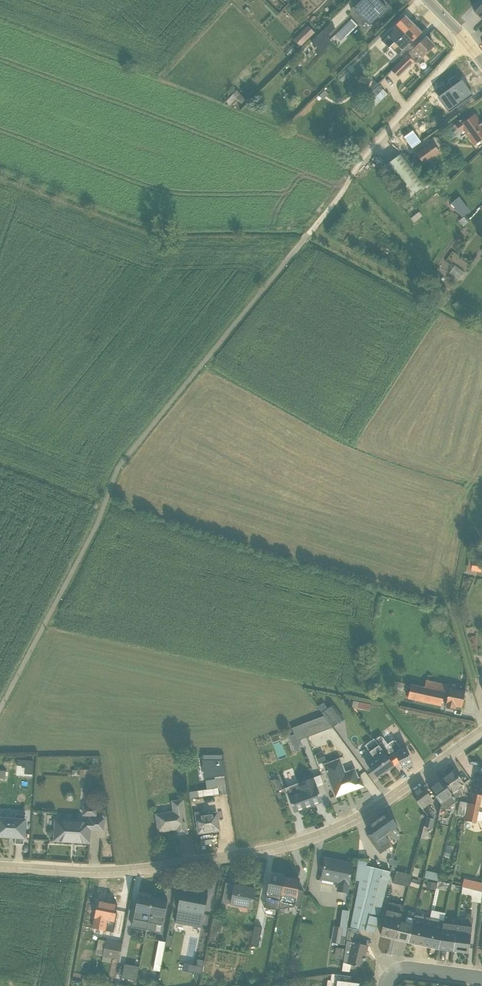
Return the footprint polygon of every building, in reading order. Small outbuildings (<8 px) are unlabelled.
[(391,7),(383,0),(360,0),(350,10),(362,22),(367,17),(374,24),(391,7)] [(373,46),(383,55),(413,25),(405,17),(384,38),(383,36),(373,46)] [(328,32),(333,40),(351,27),(346,19),(328,32)] [(400,54),(421,33),(413,25),(383,55),(387,60),(385,62),(389,67),(401,55),(400,54)] [(313,33),(306,26),(291,42),(298,48),(313,33)] [(419,62),(434,47),(425,38),(391,71),(397,78),(414,63),(415,63),(417,63),(419,62)] [(446,112),(474,92),(460,73),(432,93),(446,112)] [(387,96),(377,85),(361,100),(371,110),(387,96)] [(481,139),(481,122),(479,123),(472,114),(456,126),(471,146),(481,139)] [(401,143),(406,137),(394,127),(389,133),(401,143)] [(438,153),(430,142),(413,155),(421,165),(438,153)] [(400,154),(382,168),(407,200),(425,187),(400,154)] [(410,211),(404,216),(409,222),(415,216),(410,211)] [(464,555),(462,568),(473,570),(476,557),(464,555)] [(439,705),(459,709),(463,689),(444,685),(439,705)] [(289,736),(336,723),(331,702),(320,706),(318,702),(313,703),(316,715),(285,724),(289,736)] [(402,769),(413,763),(405,747),(401,749),(395,739),(388,744),(380,734),(374,739),(394,765),(399,762),(402,769)] [(377,779),(394,765),(374,739),(365,745),(374,758),(367,763),(377,779)] [(319,760),(317,751),(309,752),(311,762),(319,760)] [(333,797),(362,786),(359,777),(356,778),(352,768),(342,771),(337,757),(320,763),(333,797)] [(458,788),(464,784),(454,771),(441,780),(455,799),(462,793),(458,788)] [(265,778),(268,790),(275,788),(272,776),(265,778)] [(291,812),(321,801),(312,776),(282,787),(291,812)] [(481,797),(481,778),(472,776),(465,821),(476,823),(480,797),(481,797)] [(209,781),(212,804),(221,802),(218,780),(209,781)] [(455,799),(441,780),(429,788),(441,805),(439,816),(446,818),(454,813),(455,806),(455,799)] [(412,794),(427,815),(421,838),(427,839),(429,831),(427,831),(428,828),(432,828),(435,814),(428,805),(433,802),(422,786),(412,794)] [(173,836),(186,833),(181,799),(167,801),(168,810),(152,812),(156,833),(172,830),(173,836)] [(195,833),(218,829),(215,810),(192,814),(195,833)] [(395,828),(397,826),(387,812),(366,826),(371,834),(367,836),(380,854),(391,847),(388,843),(392,840),(394,842),(399,839),(400,835),(395,828)] [(28,839),(30,820),(1,817),(0,825),(0,837),(28,839)] [(55,843),(90,845),(92,822),(56,820),(55,843)] [(334,890),(345,892),(351,861),(321,856),(317,880),(335,883),(334,890)] [(360,882),(349,927),(359,929),(375,934),(391,871),(367,865),(367,862),(358,860),(355,881),(360,882)] [(396,869),(394,882),(408,885),(411,873),(396,869)] [(427,869),(425,876),(438,879),(439,872),(427,869)] [(280,901),(285,877),(270,874),(266,898),(280,901)] [(300,880),(285,877),(280,901),(301,905),(304,890),(298,889),(300,880)] [(421,880),(412,877),(410,884),(418,887),(421,880)] [(464,877),(461,885),(463,885),(462,893),(471,895),(470,900),(481,902),(481,897),(481,892),(481,881),(464,877)] [(437,882),(427,880),(426,887),(435,889),(437,882)] [(219,902),(248,908),(252,888),(223,882),(219,902)] [(177,909),(205,914),(209,895),(181,890),(177,909)] [(147,931),(153,897),(138,894),(132,928),(147,931)] [(162,925),(167,900),(153,897),(147,931),(155,932),(157,924),(162,925)] [(111,922),(115,902),(93,898),(88,927),(103,929),(104,920),(111,922)] [(380,935),(395,939),(400,920),(403,906),(389,903),(380,935)] [(408,942),(423,945),(429,918),(415,915),(414,918),(408,942)] [(453,951),(468,952),(473,917),(466,916),(465,919),(458,918),(457,925),(453,951)] [(408,942),(414,918),(406,917),(405,922),(400,920),(395,939),(408,942)] [(443,921),(429,918),(423,945),(438,948),(443,923),(443,921)] [(453,951),(457,925),(443,923),(438,948),(453,951)] [(352,965),(362,967),(367,946),(356,942),(359,929),(349,927),(346,940),(342,971),(349,972),(352,965)] [(149,963),(156,964),(159,938),(151,937),(149,963)] [(97,960),(107,960),(107,958),(114,959),(115,939),(99,938),(97,960)]
